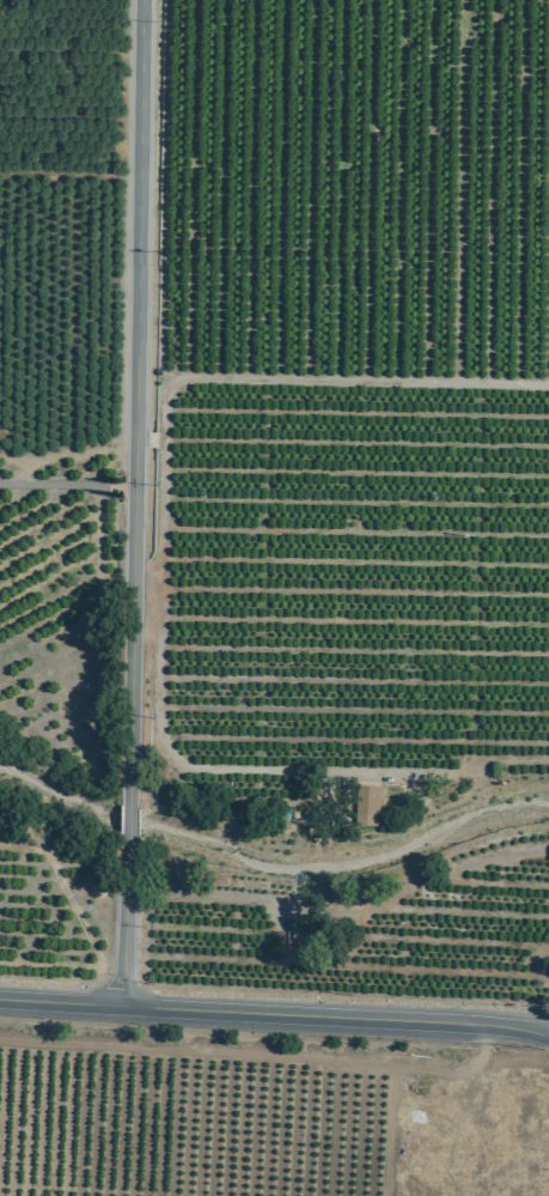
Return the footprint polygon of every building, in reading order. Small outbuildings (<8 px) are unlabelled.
[(376,828),(378,788),(355,788),(354,828),(376,828)]
